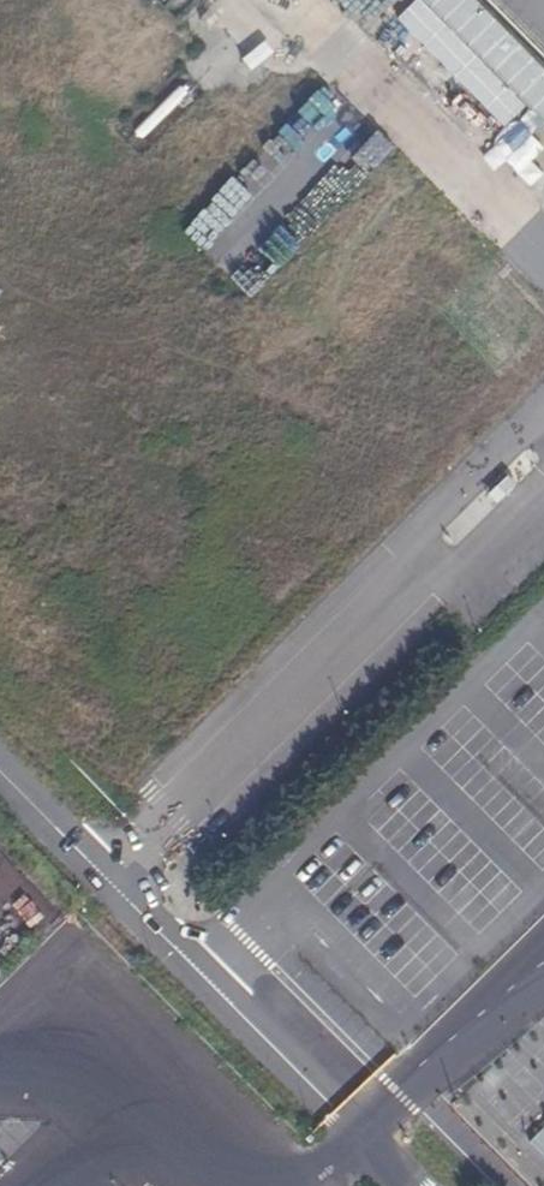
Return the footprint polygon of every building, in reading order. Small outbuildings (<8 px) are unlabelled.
[(543,62),(543,0),(483,0),(543,62)]
